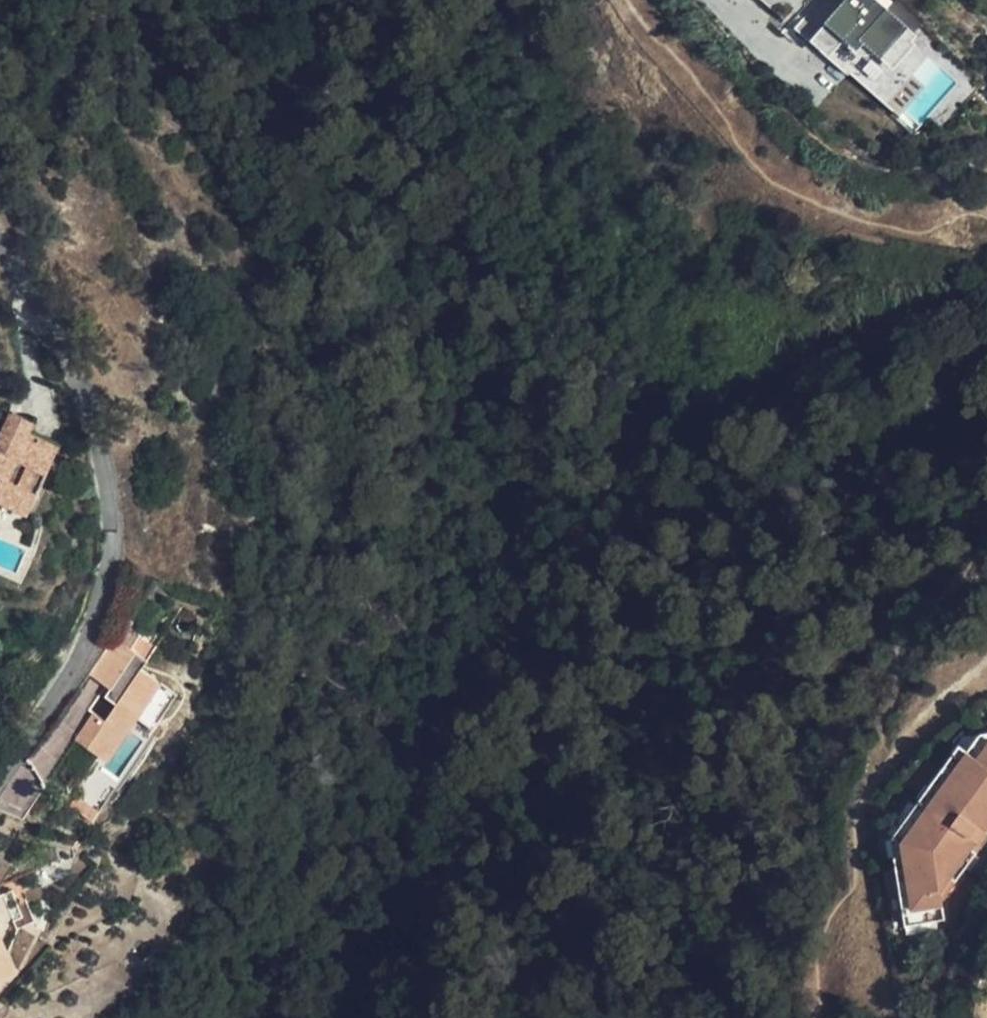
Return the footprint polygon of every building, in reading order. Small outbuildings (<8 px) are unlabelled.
[(806,42),(825,59),(836,47),(848,58),(854,52),(867,51),(886,67),(909,41),(879,14),(863,0),(843,0),(806,42)] [(879,14),(885,7),(877,0),(863,0),(879,14)] [(17,510),(37,468),(49,472),(61,444),(33,431),(38,420),(15,410),(0,443),(0,502),(17,510)] [(52,474),(49,472),(37,468),(17,510),(32,517),(52,474)] [(112,639),(93,665),(114,680),(107,690),(115,695),(110,702),(114,706),(103,721),(92,713),(72,742),(94,758),(126,714),(131,718),(149,731),(180,687),(112,639)] [(114,680),(93,665),(86,675),(107,690),(114,680)] [(115,695),(107,690),(102,697),(110,702),(115,695)] [(126,714),(94,758),(100,762),(131,718),(126,714)] [(970,739),(959,755),(951,748),(935,769),(944,777),(910,825),(901,817),(892,829),(902,836),(889,851),(900,925),(939,923),(937,907),(986,838),(986,738),(970,739)] [(959,755),(970,739),(958,740),(951,748),(959,755)] [(45,820),(70,779),(49,765),(23,807),(45,820)] [(944,777),(935,769),(928,779),(901,817),(910,825),(944,777)] [(887,836),(889,851),(902,836),(892,829),(887,836)] [(12,868),(0,860),(0,889),(12,868)] [(17,932),(25,926),(11,895),(0,900),(0,979),(15,972),(8,957),(17,932)] [(15,972),(0,979),(0,985),(17,977),(15,972)]
